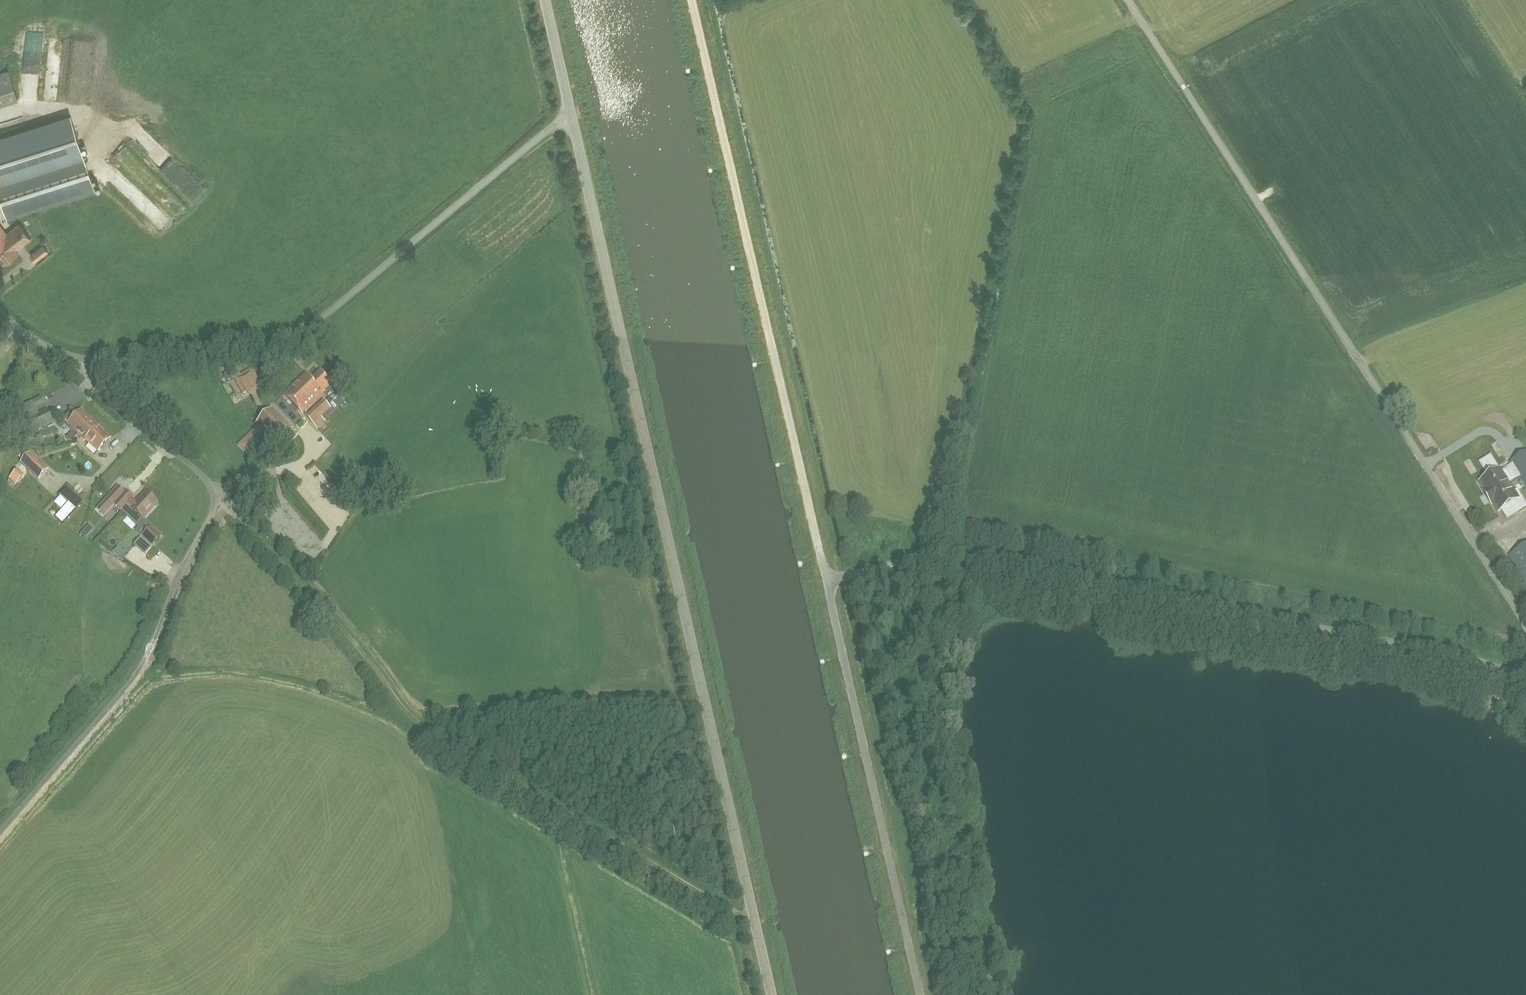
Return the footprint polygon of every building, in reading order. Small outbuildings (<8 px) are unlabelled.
[(22,102),(15,75),(9,76),(7,66),(0,68),(0,107),(22,102)] [(7,219),(95,192),(71,116),(0,139),(0,197),(7,219)] [(152,130),(139,142),(192,197),(204,185),(152,130)] [(4,263),(18,252),(16,250),(31,238),(19,224),(7,233),(0,225),(0,257),(4,263)] [(43,246),(38,249),(30,255),(35,261),(48,252),(43,246)] [(240,375),(236,368),(223,376),(227,383),(234,379),(240,375)] [(243,395),(257,387),(261,384),(252,368),(240,375),(234,379),(243,395)] [(324,392),(324,391),(332,383),(320,371),(312,379),(306,374),(286,394),(304,412),(324,392)] [(47,409),(23,421),(30,435),(54,422),(47,409)] [(239,444),(249,454),(252,457),(265,445),(263,443),(269,437),(281,449),(297,434),(273,409),(257,424),(258,426),(242,441),(239,444)] [(320,415),(314,409),(306,416),(312,422),(320,415)] [(81,410),(74,417),(73,416),(75,414),(71,410),(63,419),(67,423),(71,418),(72,419),(68,424),(65,422),(68,425),(67,427),(71,430),(72,429),(74,430),(67,438),(71,442),(78,434),(85,426),(87,428),(93,421),(81,410)] [(99,426),(93,421),(87,428),(85,426),(78,434),(85,441),(86,440),(98,451),(110,438),(98,427),(99,426)] [(38,480),(48,469),(30,452),(20,463),(38,480)] [(1510,463),(1525,488),(1525,452),(1510,463)] [(163,471),(159,468),(169,459),(164,454),(155,461),(158,464),(148,474),(153,480),(163,471)] [(1480,481),(1490,496),(1510,483),(1501,468),(1480,481)] [(16,485),(25,475),(18,469),(9,479),(16,485)] [(1510,483),(1490,496),(1499,511),(1520,499),(1510,483)] [(118,487),(98,509),(104,515),(114,504),(121,511),(121,510),(122,509),(137,523),(142,517),(143,519),(158,503),(146,492),(136,503),(131,499),(133,497),(126,491),(125,493),(118,487)] [(55,517),(62,523),(82,501),(67,488),(61,495),(69,502),(55,517)] [(153,545),(162,536),(151,526),(142,536),(153,545)] [(1509,555),(1525,582),(1525,545),(1509,555)] [(113,553),(118,557),(123,552),(118,547),(113,553)]
